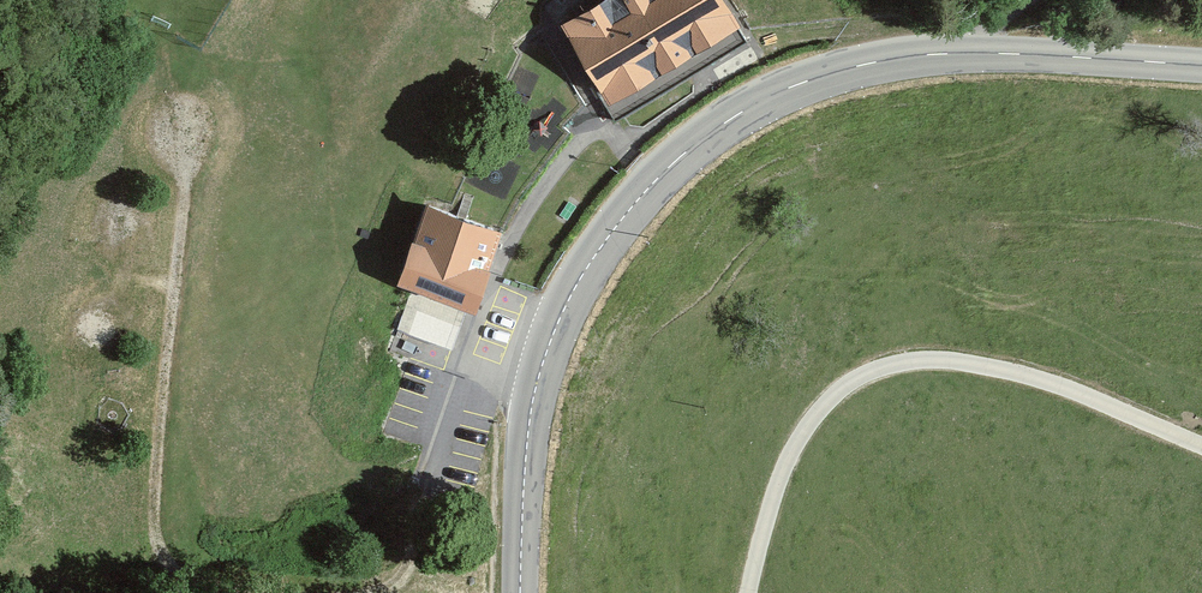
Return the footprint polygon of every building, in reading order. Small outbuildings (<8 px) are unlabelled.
[(753,39),(730,0),(603,0),(562,23),(615,117),(753,39)] [(416,282),(476,303),(502,221),(423,191),(391,274),(416,282)] [(398,333),(455,354),(476,303),(416,282),(398,333)]
